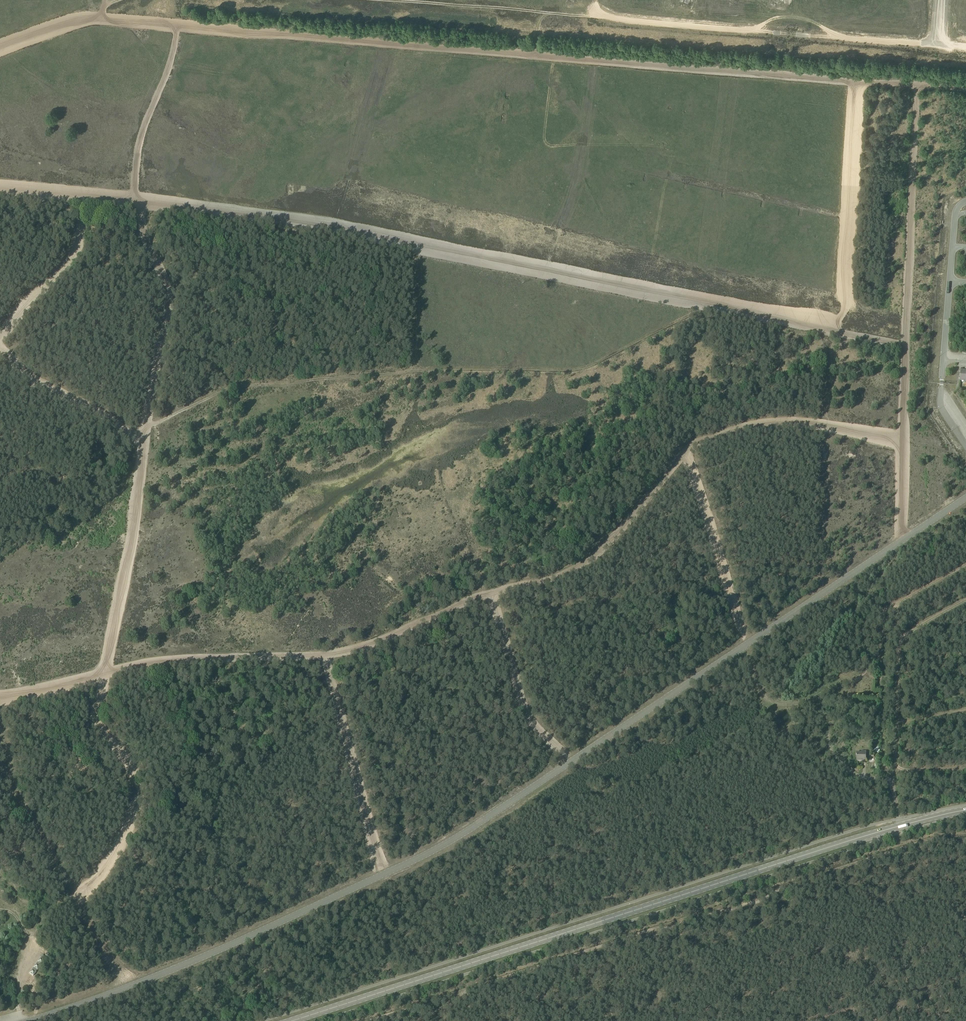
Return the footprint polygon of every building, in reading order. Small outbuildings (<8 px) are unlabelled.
[(856,753),(856,761),(866,761),(866,753),(856,753)] [(27,946),(33,950),(37,945),(32,941),(27,946)] [(33,968),(34,968),(32,970),(32,969),(29,973),(33,976),(36,972),(35,972),(37,970),(40,966),(39,966),(41,965),(44,961),(40,958),(37,962),(38,962),(36,964),(33,968)]
